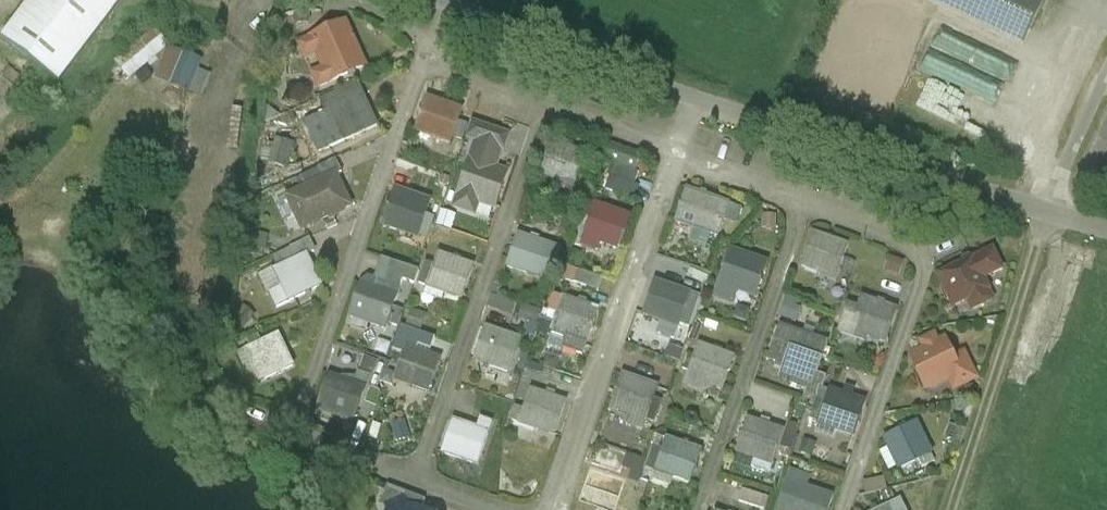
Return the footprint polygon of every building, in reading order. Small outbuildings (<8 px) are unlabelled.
[(2,38),(59,82),(122,0),(32,0),(2,38)] [(1031,32),(1046,0),(963,0),(1031,32)] [(366,71),(345,24),(294,46),(301,63),(316,57),(322,69),(308,75),(316,93),(366,71)] [(156,36),(121,65),(128,73),(163,44),(156,36)] [(186,56),(174,86),(189,92),(201,62),(186,56)] [(304,126),(317,156),(378,129),(359,84),(317,102),(324,117),(304,126)] [(462,112),(427,100),(416,131),(435,138),(437,133),(453,138),(457,126),(462,112)] [(509,135),(473,122),(467,139),(479,143),(501,151),(503,151),(509,135)] [(463,128),(457,126),(453,138),(458,140),(463,128)] [(471,163),(456,207),(474,214),(479,201),(495,207),(507,174),(494,170),(501,151),(479,143),(471,163)] [(585,155),(551,143),(540,175),(558,181),(556,186),(557,186),(552,200),(568,206),(573,193),(572,192),(574,187),(575,187),(577,183),(576,182),(585,155)] [(642,156),(605,143),(599,159),(615,165),(636,172),(642,156)] [(636,172),(615,165),(611,177),(619,180),(635,186),(640,174),(636,172)] [(335,176),(307,190),(307,189),(289,198),(303,229),(350,207),(335,176)] [(610,177),(606,190),(614,193),(619,180),(611,177),(610,177)] [(635,186),(619,180),(614,193),(635,200),(635,186)] [(722,203),(687,191),(676,223),(710,235),(712,229),(713,230),(718,214),(722,203)] [(430,204),(395,192),(384,224),(403,231),(404,226),(420,231),(430,204)] [(630,218),(596,206),(591,219),(584,217),(579,230),(587,233),(584,241),(582,241),(582,242),(583,243),(582,245),(599,251),(601,244),(619,250),(630,218)] [(718,214),(713,230),(712,229),(710,235),(718,238),(726,216),(718,214)] [(847,247),(813,235),(802,267),(820,273),(819,277),(835,282),(839,272),(844,258),(847,247)] [(561,251),(519,236),(508,268),(526,274),(528,269),(544,275),(548,264),(556,267),(561,251)] [(309,241),(291,249),(292,251),(296,261),(297,261),(307,256),(314,253),(309,241)] [(292,251),(274,259),(279,270),(296,261),(292,251)] [(993,251),(940,276),(946,289),(951,287),(960,304),(967,301),(988,291),(983,280),(1002,271),(993,251)] [(766,266),(732,254),(722,280),(716,298),(732,304),(737,291),(755,298),(766,266)] [(307,256),(297,261),(296,261),(279,270),(287,287),(271,295),(277,308),(322,287),(307,256)] [(473,268),(439,256),(435,267),(429,282),(430,283),(428,288),(462,299),(473,268)] [(851,261),(844,258),(839,272),(846,275),(851,261)] [(890,258),(886,272),(902,277),(906,263),(890,258)] [(420,272),(386,260),(381,273),(403,281),(415,285),(420,272)] [(435,267),(427,264),(420,285),(428,288),(430,283),(429,282),(435,267)] [(556,267),(548,264),(544,275),(552,278),(556,267)] [(603,280),(578,271),(574,284),(598,292),(603,280)] [(403,281),(381,273),(375,290),(397,297),(403,281)] [(700,299),(655,283),(644,316),(662,322),(658,334),(674,340),(674,339),(675,340),(680,325),(689,328),(700,299)] [(375,290),(363,285),(351,317),(370,324),(386,329),(388,324),(393,309),(397,297),(375,290)] [(988,291),(967,301),(972,311),(993,302),(988,291)] [(493,293),(487,307),(513,318),(518,304),(493,293)] [(598,311),(555,296),(549,312),(558,315),(554,326),(541,321),(537,333),(566,343),(564,349),(583,356),(598,311)] [(781,317),(799,323),(805,303),(787,297),(781,317)] [(896,311),(862,299),(858,310),(853,326),(851,331),(885,343),(896,311)] [(526,305),(521,319),(538,325),(543,311),(526,305)] [(848,307),(840,328),(851,331),(853,326),(858,310),(848,307)] [(402,312),(393,309),(388,324),(397,327),(402,312)] [(422,330),(428,317),(413,311),(408,323),(422,330)] [(549,312),(544,311),(541,321),(554,326),(558,315),(549,312)] [(525,330),(516,328),(514,333),(523,336),(525,330)] [(828,345),(781,328),(770,360),(786,366),(781,380),(808,389),(806,395),(807,397),(816,400),(820,389),(821,389),(824,379),(817,377),(828,345)] [(521,341),(486,329),(475,361),(494,367),(496,362),(512,368),(521,341)] [(262,344),(251,350),(265,380),(293,367),(279,336),(262,344)] [(259,337),(247,342),(251,350),(262,344),(259,337)] [(945,343),(912,359),(918,371),(923,369),(931,387),(959,373),(945,343)] [(734,359),(699,347),(694,362),(690,373),(706,379),(704,384),(723,390),(734,359)] [(441,361),(406,349),(397,375),(413,381),(411,386),(429,393),(441,361)] [(686,360),(683,370),(690,373),(694,362),(686,360)] [(967,369),(959,373),(965,385),(973,381),(967,369)] [(369,377),(359,373),(354,387),(365,390),(369,377)] [(657,389),(623,377),(612,410),(629,416),(626,424),(643,430),(646,422),(653,400),(657,389)] [(354,387),(330,378),(319,410),(338,417),(339,411),(355,417),(365,390),(354,387)] [(821,389),(820,389),(816,400),(814,406),(824,410),(821,419),(820,424),(854,436),(865,404),(821,389)] [(566,404),(531,392),(522,419),(538,425),(536,430),(555,436),(566,404)] [(653,400),(646,422),(654,424),(662,403),(653,400)] [(824,410),(814,406),(809,421),(820,424),(821,419),(824,410)] [(492,424),(482,420),(478,431),(488,434),(492,424)] [(783,433),(748,421),(737,453),(755,459),(752,468),(768,474),(783,433)] [(478,431),(454,422),(443,454),(462,461),(463,455),(479,461),(488,434),(478,431)] [(405,425),(394,428),(397,440),(408,437),(405,425)] [(916,425),(884,441),(889,450),(893,448),(903,469),(918,462),(931,455),(916,425)] [(701,451),(667,439),(658,466),(673,472),(672,477),(690,483),(701,451)] [(614,445),(603,463),(637,483),(647,464),(614,445)] [(792,450),(782,447),(779,456),(788,459),(792,450)] [(931,455),(918,462),(922,469),(935,463),(931,455)] [(590,469),(579,502),(597,509),(616,509),(617,508),(626,481),(590,469)] [(790,471),(777,509),(829,509),(833,497),(807,488),(810,478),(790,471)] [(868,493),(889,491),(888,480),(867,482),(868,493)] [(388,486),(382,502),(392,506),(393,503),(411,509),(422,509),(426,501),(388,486)] [(743,490),(739,503),(762,509),(765,509),(769,499),(743,490)] [(883,509),(904,509),(900,502),(883,509)]
